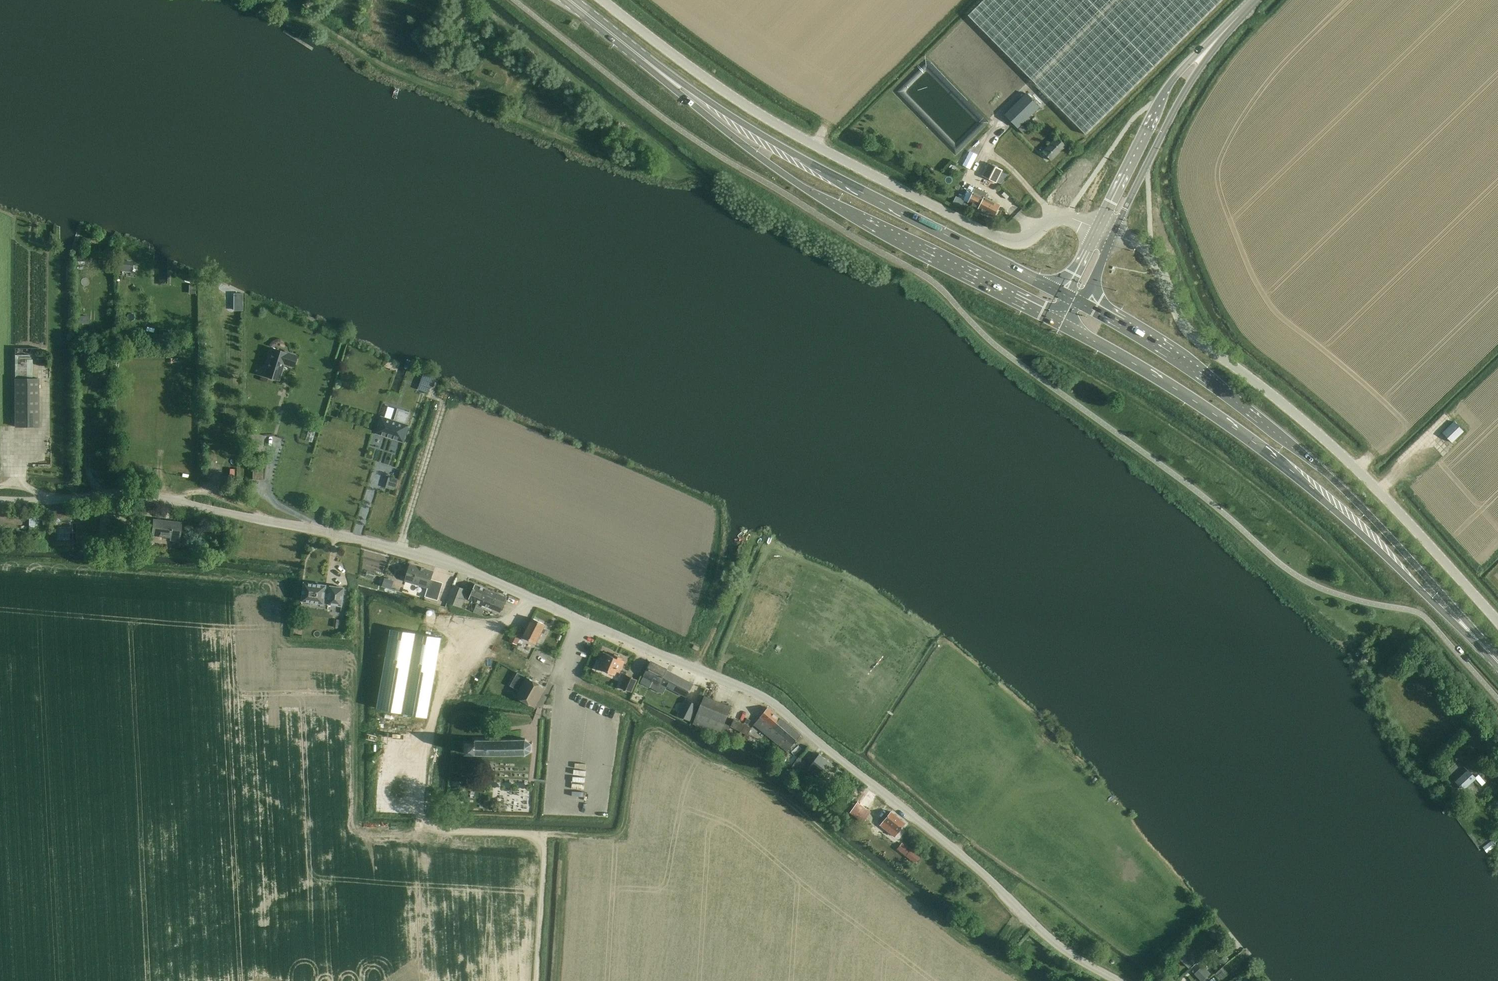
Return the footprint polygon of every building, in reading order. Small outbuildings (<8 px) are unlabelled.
[(968,16),(1032,80),(1086,135),(1222,0),(984,0),(968,16)] [(1017,127),(1039,106),(1026,93),(1005,114),(1017,127)] [(1023,126),(1019,130),(1025,136),(1029,132),(1023,126)] [(1051,161),(1066,146),(1057,136),(1042,151),(1051,161)] [(996,184),(1002,171),(988,164),(982,177),(996,184)] [(993,218),(1000,205),(984,197),(987,192),(976,187),(973,192),(967,203),(977,209),(993,218)] [(956,196),(953,203),(961,207),(965,201),(962,199),(956,196)] [(84,255),(75,255),(75,264),(84,264),(84,255)] [(132,272),(133,262),(120,260),(119,270),(132,272)] [(292,367),(295,356),(271,349),(262,376),(277,381),(283,364),(292,367)] [(435,380),(423,375),(418,388),(428,392),(430,385),(433,386),(435,380)] [(15,426),(39,426),(39,378),(15,378),(15,426)] [(398,409),(394,420),(381,416),(376,433),(378,433),(387,436),(392,438),(403,441),(408,425),(406,424),(410,413),(398,409)] [(1452,442),(1463,431),(1454,422),(1442,433),(1452,442)] [(252,472),(252,479),(263,479),(263,462),(254,462),(253,462),(252,471),(252,472)] [(179,540),(181,522),(153,519),(151,535),(170,537),(170,539),(179,540)] [(125,532),(126,521),(110,520),(109,530),(125,532)] [(419,566),(411,563),(405,580),(427,588),(425,596),(438,600),(443,582),(431,578),(433,571),(425,568),(425,567),(419,566)] [(391,588),(394,580),(384,578),(382,586),(391,588)] [(304,582),(302,601),(325,603),(327,603),(327,604),(342,605),(345,587),(329,585),(327,585),(304,582)] [(459,606),(466,589),(454,584),(447,601),(459,606)] [(501,611),(507,597),(497,593),(486,588),(476,584),(470,599),(478,602),(474,612),(478,614),(482,615),(486,605),(491,607),(501,611)] [(536,642),(545,624),(532,618),(523,636),(536,642)] [(515,628),(509,640),(516,644),(523,632),(523,630),(516,626),(515,628)] [(390,628),(377,708),(404,713),(427,717),(427,716),(441,637),(390,628)] [(613,655),(604,651),(598,667),(616,674),(618,669),(621,670),(624,661),(621,660),(622,657),(614,654),(613,655)] [(686,696),(693,683),(651,661),(644,675),(686,696)] [(517,673),(511,685),(519,690),(515,696),(536,707),(546,687),(545,687),(525,677),(517,673)] [(632,692),(637,679),(626,674),(621,687),(632,692)] [(719,734),(727,715),(731,706),(729,705),(705,695),(702,703),(693,723),(719,734)] [(685,699),(678,714),(690,720),(697,705),(685,699)] [(779,764),(788,752),(787,751),(801,734),(768,707),(754,725),(778,743),(769,755),(779,764)] [(744,743),(752,727),(749,726),(734,719),(723,740),(734,745),(737,739),(744,743)] [(532,751),(532,743),(525,739),(476,739),(476,743),(465,743),(465,754),(475,754),(475,755),(525,755),(532,751)] [(822,777),(828,770),(832,764),(819,754),(815,759),(809,766),(822,777)] [(1476,779),(1469,772),(1457,783),(1464,791),(1476,780),(1483,787),(1485,784),(1479,777),(1476,779)] [(843,798),(848,792),(838,785),(834,790),(843,798)] [(864,822),(871,811),(867,808),(876,796),(876,795),(866,788),(866,789),(850,812),(864,822)] [(895,836),(905,823),(891,811),(880,824),(895,836)] [(915,863),(921,856),(902,841),(896,848),(915,863)] [(1185,950),(1179,957),(1189,967),(1196,960),(1185,950)] [(1225,955),(1219,960),(1222,964),(1228,959),(1225,955)] [(1208,978),(1207,977),(1210,973),(1202,966),(1194,973),(1202,980),(1205,980),(1208,978)] [(1220,969),(1215,973),(1219,978),(1224,973),(1220,969)]
